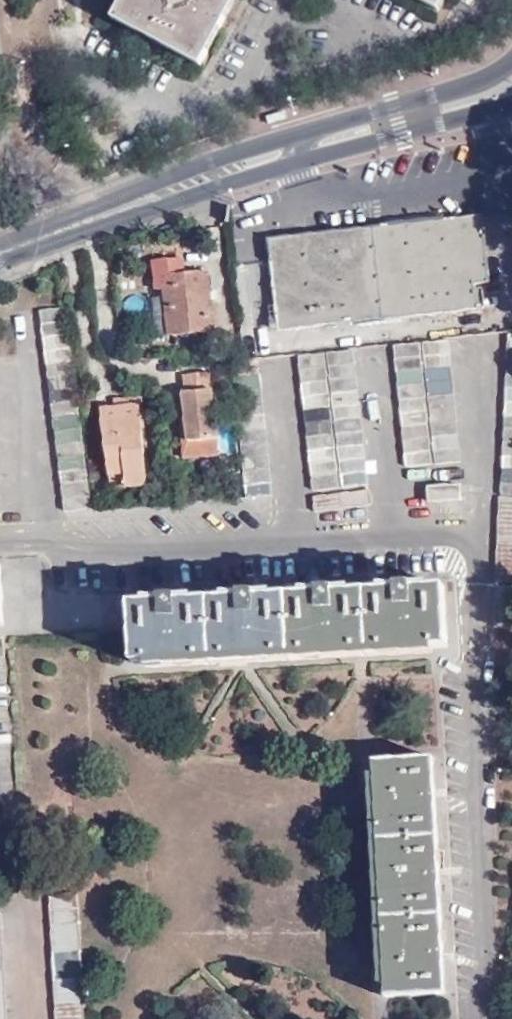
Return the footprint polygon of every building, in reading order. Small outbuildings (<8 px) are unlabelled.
[(111,19),(199,65),(233,0),(121,0),(111,19)] [(437,12),(444,0),(415,0),(437,12)] [(373,238),(269,247),(279,333),(470,309),(467,284),(490,282),(482,225),(445,230),(444,219),(373,226),(373,238)] [(182,259),(152,262),(155,291),(163,290),(168,336),(214,331),(207,271),(184,273),(182,259)] [(161,335),(160,294),(152,294),(152,335),(161,335)] [(65,308),(39,310),(64,510),(90,507),(65,308)] [(506,336),(499,497),(511,497),(511,336),(506,336)] [(448,341),(423,344),(432,464),(458,461),(448,341)] [(419,345),(391,348),(401,467),(429,464),(419,345)] [(355,352),(326,356),(339,488),(367,485),(355,352)] [(322,357),(297,359),(311,491),(335,489),(322,357)] [(208,373),(183,375),(185,392),(182,392),(184,407),(177,408),(183,457),(217,454),(208,373)] [(125,409),(115,409),(103,410),(109,477),(125,476),(126,488),(145,487),(140,399),(125,400),(125,409)] [(114,400),(115,409),(125,409),(125,400),(114,400)] [(125,476),(109,477),(110,489),(126,488),(125,476)] [(461,486),(426,487),(427,502),(461,500),(461,486)] [(373,491),(315,495),(315,514),(374,508),(373,491)] [(498,499),(494,586),(496,587),(494,632),(511,632),(511,499),(498,499)] [(443,587),(129,602),(132,661),(160,660),(228,657),(345,652),(421,649),(445,648),(443,587)] [(443,994),(432,759),(372,762),(374,783),(378,871),(384,967),(385,997),(443,994)] [(55,1018),(82,1018),(76,893),(49,894),(55,1018)]
